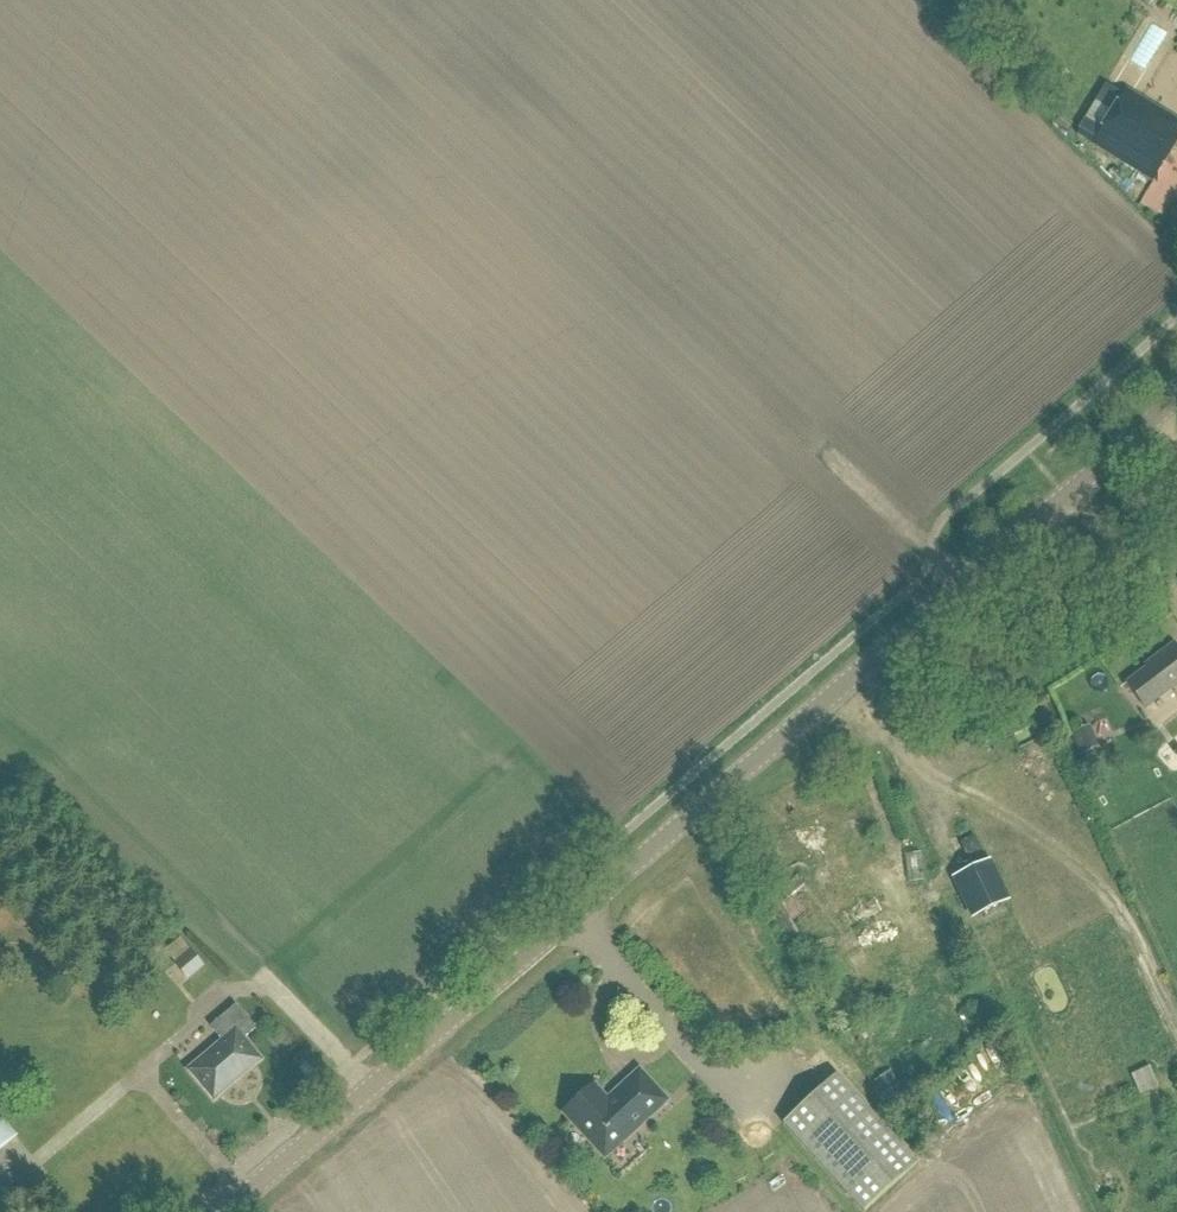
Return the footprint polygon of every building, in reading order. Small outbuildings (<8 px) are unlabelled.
[(1112,156),(1166,192),(1176,175),(1176,114),(1151,97),(1112,156)] [(1173,644),(1148,664),(1151,667),(1125,687),(1144,712),(1176,686),(1176,649),(1173,644)] [(1068,824),(1079,818),(1068,800),(1057,806),(1068,824)] [(1009,902),(990,860),(950,878),(969,920),(1009,902)] [(254,1025),(233,1001),(208,1023),(220,1038),(187,1068),(212,1097),(259,1056),(241,1036),(254,1025)] [(1137,1075),(1144,1091),(1159,1084),(1152,1068),(1137,1075)] [(673,1100),(645,1070),(621,1093),(623,1095),(615,1102),(599,1085),(574,1108),(573,1116),(611,1157),(673,1100)] [(891,1070),(872,1082),(888,1106),(906,1094),(891,1070)] [(924,1163),(843,1074),(789,1123),(871,1211),(924,1163)] [(0,1116),(0,1152),(18,1136),(0,1116)]
